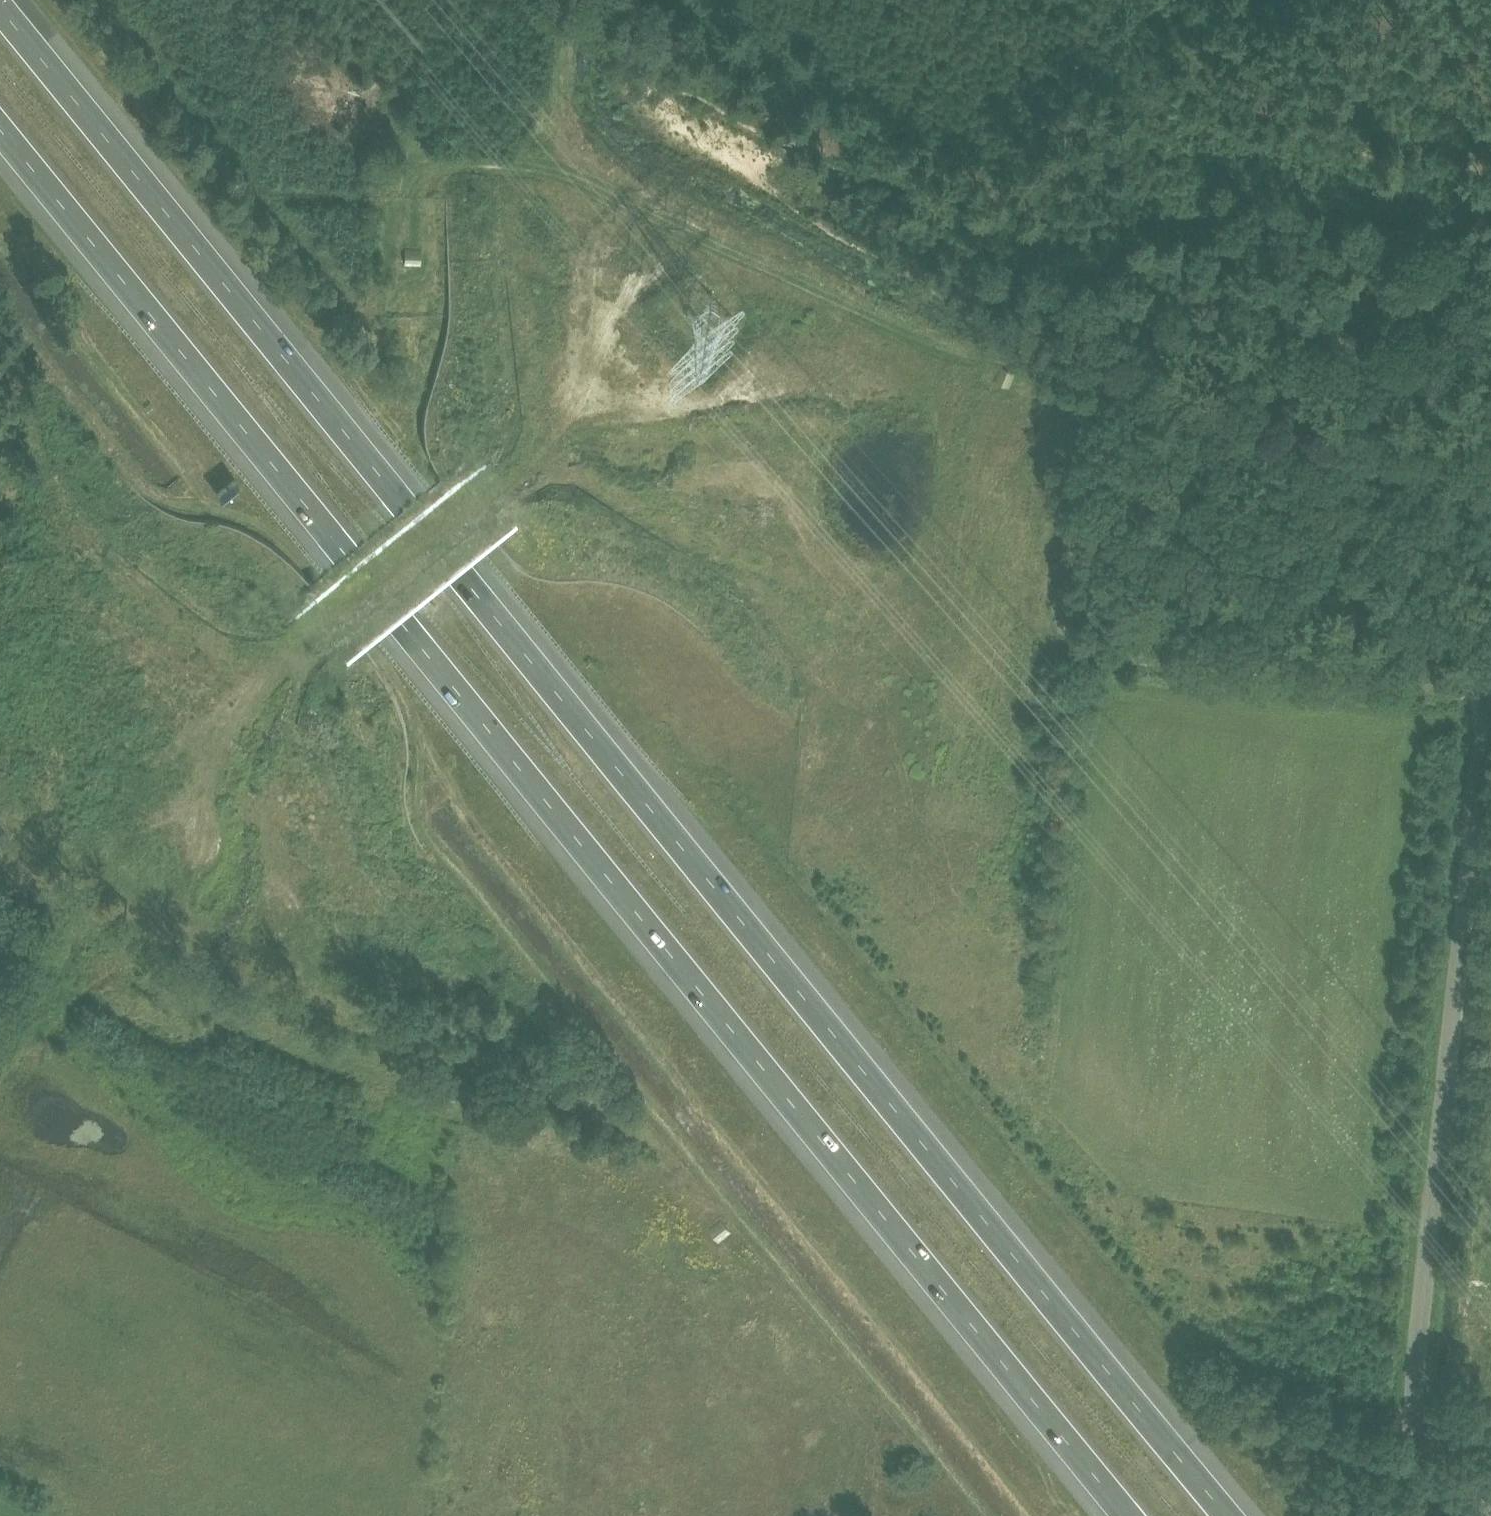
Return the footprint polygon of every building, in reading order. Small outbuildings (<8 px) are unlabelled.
[(420,249),(404,248),(404,266),(420,266),(420,249)]
